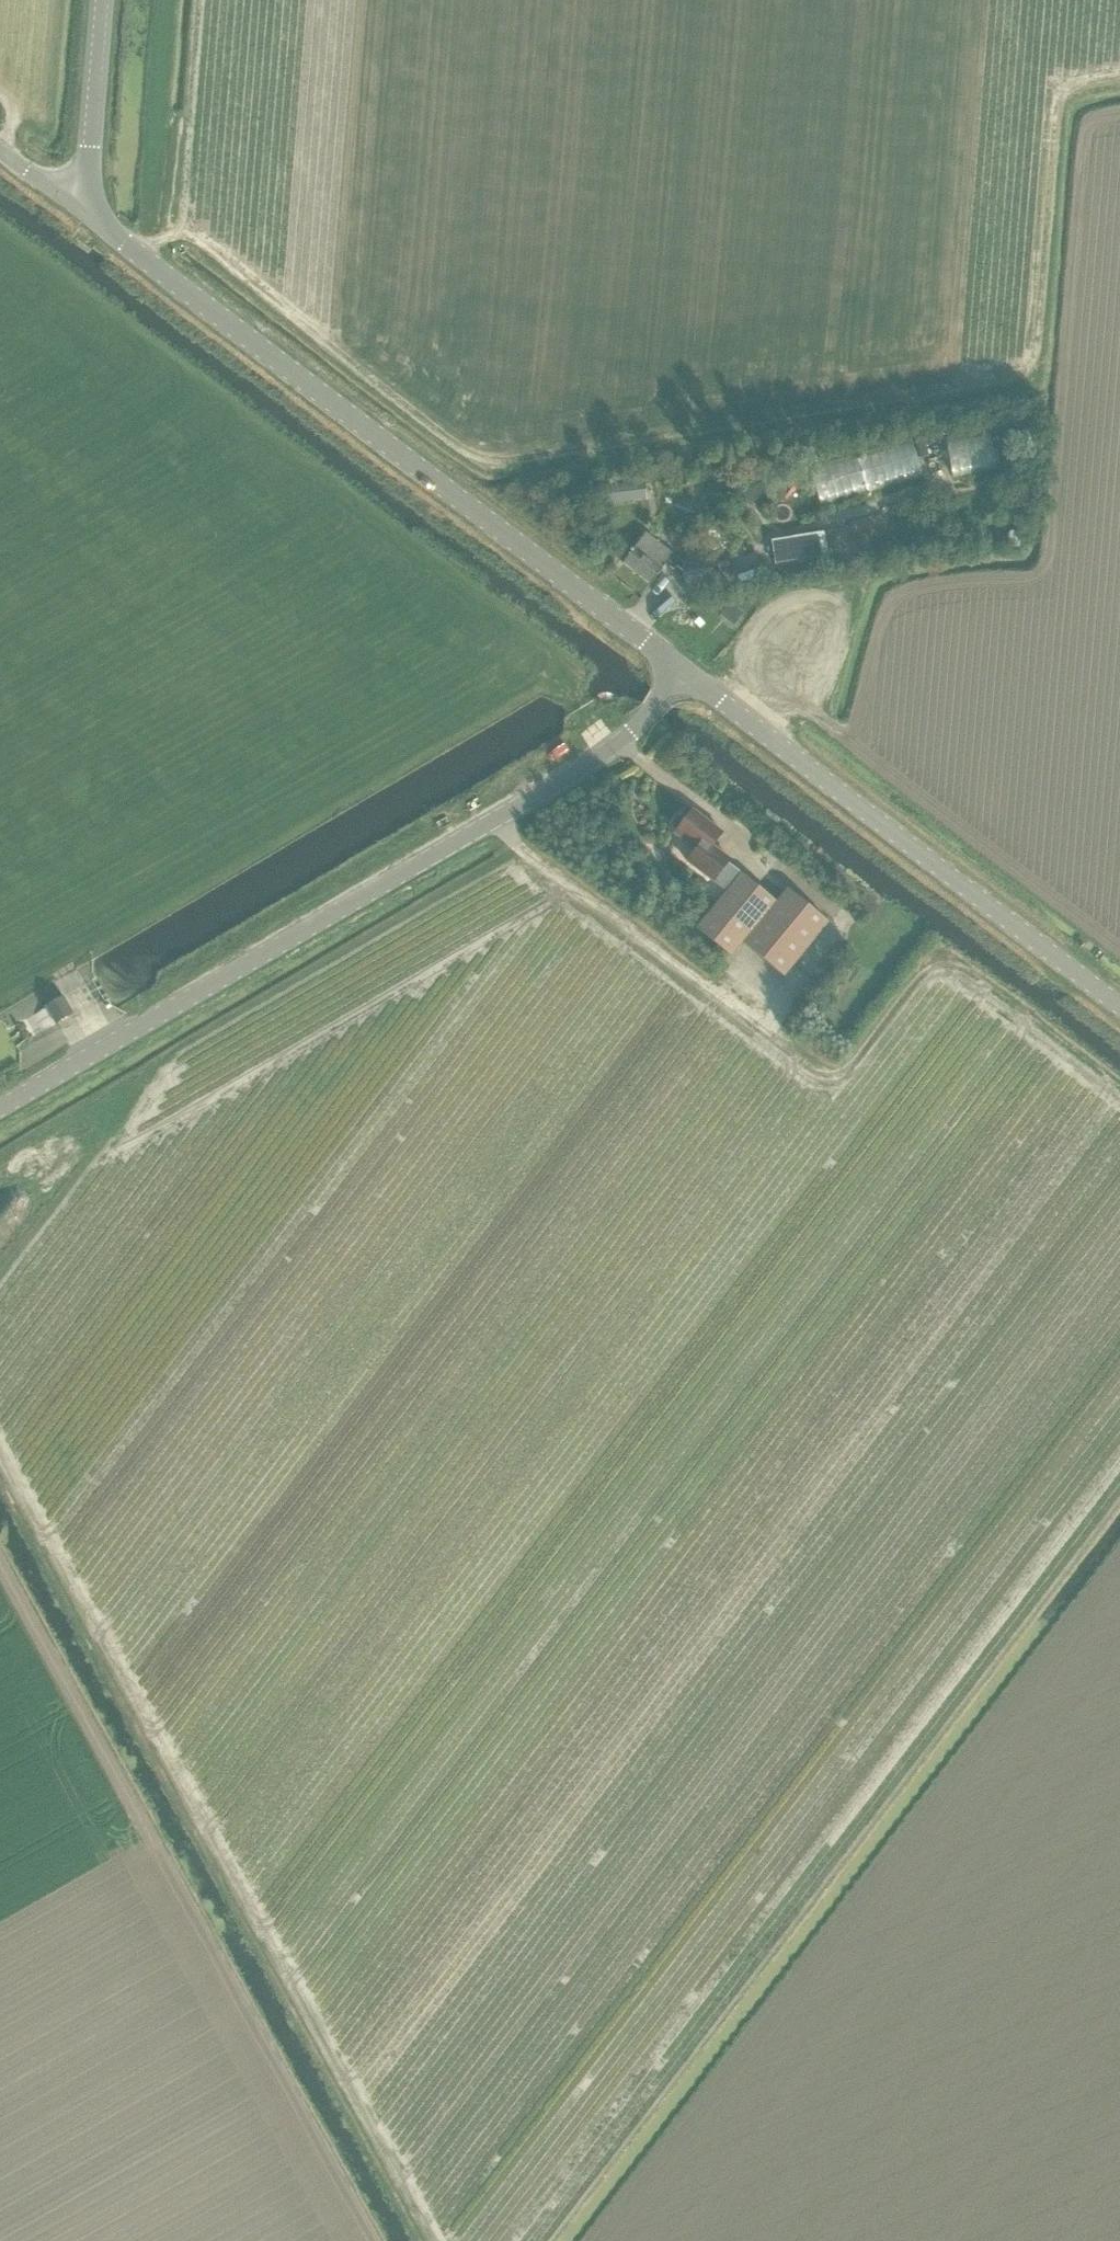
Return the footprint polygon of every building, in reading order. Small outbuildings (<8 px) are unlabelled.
[(905,459),(927,457),(926,446),(904,448),(905,459)] [(760,476),(746,483),(754,501),(769,494),(760,476)] [(626,484),(606,487),(609,504),(628,502),(626,484)] [(835,527),(778,532),(780,553),(837,548),(835,527)] [(731,531),(723,531),(723,528),(702,531),(705,553),(733,548),(731,531)] [(683,562),(646,533),(622,564),(650,585),(669,560),(683,570),(685,586),(714,582),(710,557),(683,562)] [(728,604),(720,616),(734,627),(743,615),(728,604)] [(704,855),(696,867),(715,881),(728,864),(731,860),(714,847),(723,834),(692,811),(685,820),(681,817),(676,818),(671,825),(672,830),(676,832),(675,834),(704,855)] [(764,847),(780,859),(788,849),(772,837),(764,847)] [(728,864),(715,881),(714,883),(726,893),(696,929),(732,957),(743,943),(785,978),(829,924),(787,889),(776,902),(742,873),(728,864)] [(56,1023),(73,1013),(63,997),(46,1007),(56,1023)]
